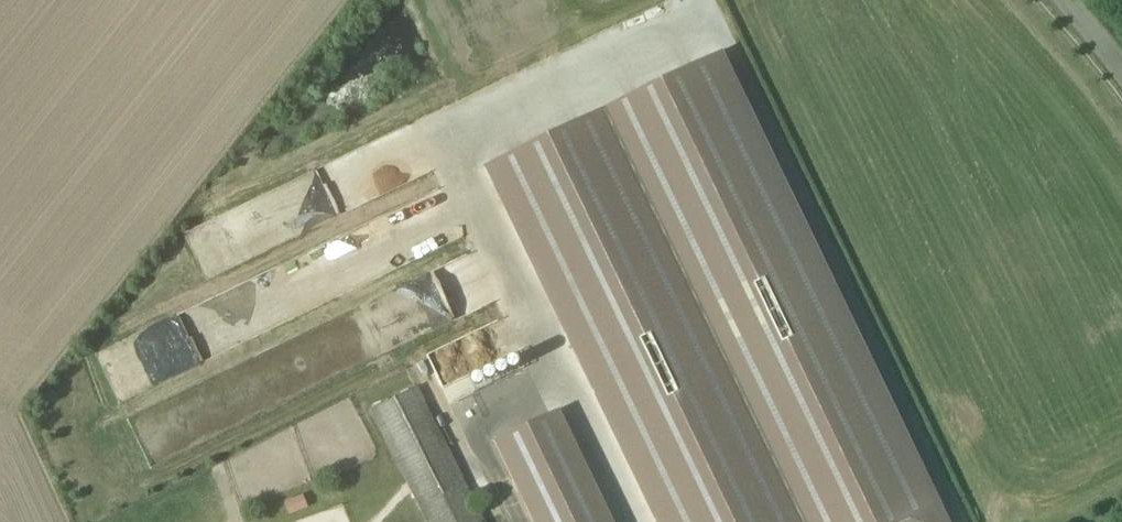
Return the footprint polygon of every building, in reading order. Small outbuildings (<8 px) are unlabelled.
[(485,171),(653,521),(940,521),(721,56),(485,171)] [(413,129),(183,228),(205,278),(249,259),(255,274),(403,211),(406,218),(444,202),(413,129)] [(415,389),(368,413),(423,521),(483,521),(415,389)] [(556,413),(493,444),(531,521),(608,521),(556,413)]
